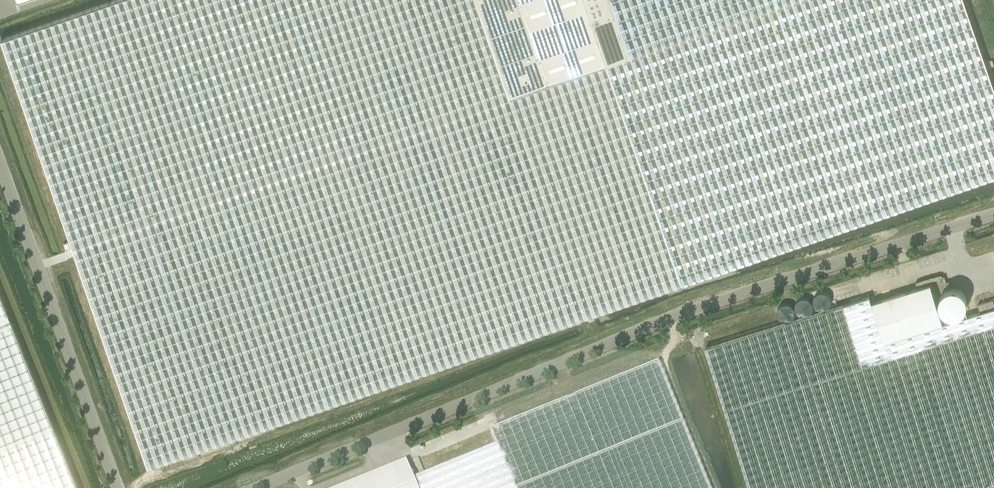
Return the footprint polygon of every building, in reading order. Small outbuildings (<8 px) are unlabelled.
[(963,0),(118,0),(1,40),(147,466),(993,175),(993,91),(963,0)] [(884,342),(943,324),(930,284),(872,303),(884,342)] [(970,308),(959,285),(937,296),(948,318),(970,308)] [(0,294),(0,487),(78,487),(0,294)] [(943,324),(884,342),(872,303),(870,296),(706,348),(749,487),(750,487),(993,487),(993,308),(943,324)] [(993,299),(978,304),(980,310),(993,305),(993,302),(993,299)] [(658,362),(490,431),(496,446),(413,479),(416,487),(709,487),(658,362)] [(413,479),(406,462),(343,487),(416,487),(413,479)]
